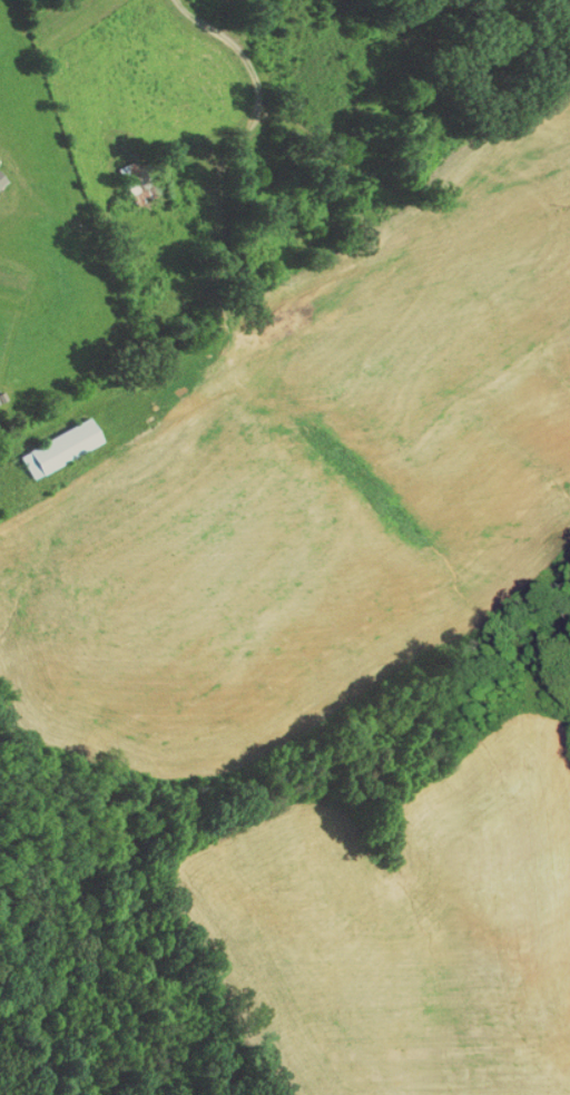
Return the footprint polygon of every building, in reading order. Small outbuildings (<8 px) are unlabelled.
[(145,189),(138,171),(117,179),(124,198),(145,189)] [(95,438),(83,412),(9,444),(20,470),(95,438)]
